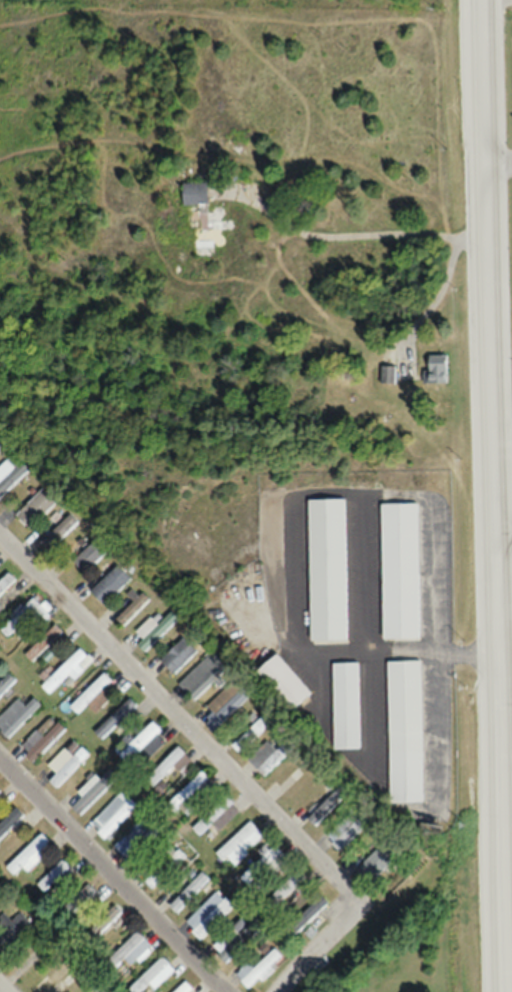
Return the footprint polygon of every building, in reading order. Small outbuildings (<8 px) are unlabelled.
[(211,182),(184,182),(184,206),(193,206),(193,249),(225,248),(225,231),(235,231),(235,219),(225,219),(225,206),(212,206),(211,182)] [(448,355),(427,355),(427,384),(448,384),(448,355)] [(396,367),(383,367),(383,384),(396,384),(396,367)] [(31,467),(15,452),(0,467),(0,498),(31,467)] [(16,515),(30,530),(56,504),(42,490),(16,515)] [(345,641),(345,500),(308,500),(308,641),(345,641)] [(381,640),(419,639),(418,505),(380,505),(381,640)] [(50,551),(78,524),(69,515),(42,542),(50,551)] [(105,554),(93,542),(72,562),(84,574),(105,554)] [(129,580),(116,567),(90,592),(103,606),(129,580)] [(16,579),(8,572),(0,580),(0,595),(16,579)] [(113,617),(122,626),(146,602),(137,593),(113,617)] [(10,640),(42,609),(31,597),(0,627),(0,630),(10,640)] [(177,619),(169,611),(155,626),(149,619),(136,631),(143,638),(136,645),(144,652),(177,619)] [(23,653),(31,662),(63,634),(55,625),(23,653)] [(159,660),(172,674),(196,652),(183,638),(159,660)] [(41,686),(50,696),(88,659),(79,649),(41,686)] [(226,669),(210,653),(177,687),(192,703),(226,669)] [(289,711),(310,695),(280,655),(259,671),(289,711)] [(390,803),(423,802),(421,661),(388,662),(390,803)] [(359,750),(359,663),(332,663),(332,750),(359,750)] [(17,681),(9,673),(0,681),(0,697),(17,681)] [(117,690),(101,675),(70,707),(77,714),(87,705),(94,713),(117,690)] [(206,709),(212,715),(204,724),(212,732),(249,695),(235,680),(206,709)] [(41,706),(34,699),(24,707),(17,700),(0,717),(0,731),(8,739),(41,706)] [(123,732),(141,714),(127,701),(94,732),(101,740),(116,725),(123,732)] [(269,726),(261,718),(230,745),(238,754),(269,726)] [(147,757),(163,741),(149,726),(119,756),(127,764),(141,750),(147,757)] [(48,780),(56,788),(89,755),(80,746),(78,748),(71,741),(47,765),(55,773),(48,780)] [(291,749),(284,742),(275,750),(268,742),(248,760),(262,776),(291,749)] [(191,762),(177,749),(147,779),(154,786),(174,766),(180,772),(191,762)] [(117,777),(107,768),(70,806),(79,815),(117,777)] [(315,826),(348,794),(340,785),(307,818),(315,826)] [(90,824),(105,839),(136,808),(122,793),(90,824)] [(236,811),(225,802),(209,822),(219,831),(236,811)] [(15,842),(7,835),(25,816),(15,807),(0,823),(0,842),(1,841),(9,848),(15,842)] [(341,850),(371,820),(360,809),(330,839),(341,850)] [(217,854),(224,861),(228,856),(236,864),(263,837),(249,823),(217,854)] [(22,867),(27,872),(53,846),(40,834),(7,868),(15,875),(22,867)] [(403,853),(389,839),(358,870),(373,884),(403,853)] [(37,885),(46,894),(71,869),(62,860),(37,885)] [(147,875),(151,884),(163,879),(158,870),(147,875)] [(177,913),(210,880),(203,873),(170,906),(177,913)] [(276,898),(286,908),(308,887),(298,876),(276,898)] [(66,907),(73,914),(95,892),(88,885),(66,907)] [(232,905),(215,892),(188,926),(205,940),(232,905)] [(289,929),(296,937),(328,904),(320,897),(289,929)] [(20,912),(0,933),(0,934),(16,949),(35,928),(20,912)] [(232,930),(213,949),(227,963),(264,926),(256,918),(238,936),(232,930)] [(149,943),(133,933),(119,958),(136,967),(149,943)] [(236,976),(253,991),(284,957),(274,947),(254,968),(248,963),(236,976)] [(132,991),(141,991),(149,984),(155,989),(175,969),(162,957),(130,989),(132,991)] [(34,991),(50,991),(76,966),(67,958),(34,991)] [(194,988),(186,981),(175,991),(189,991),(194,988)]
